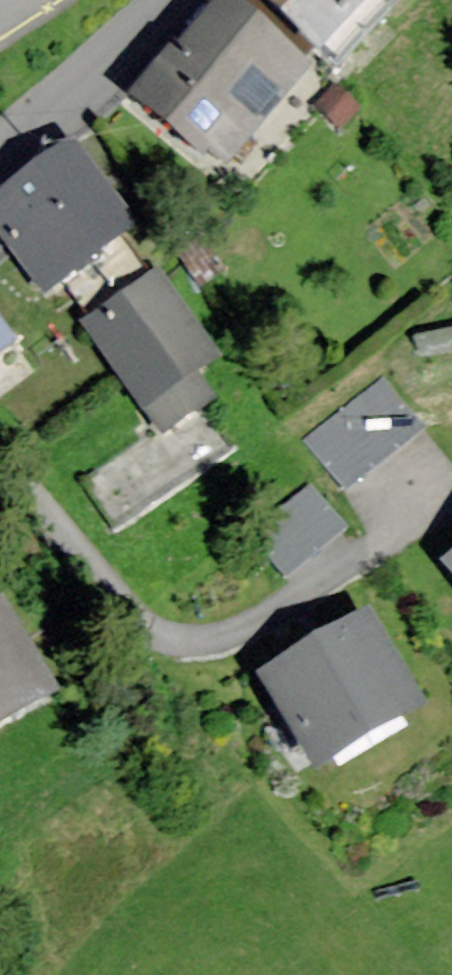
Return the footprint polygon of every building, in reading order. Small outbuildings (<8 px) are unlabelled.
[(224,159),(305,62),(231,0),(220,0),(143,91),(159,105),(224,159)] [(327,42),(363,0),(278,0),(327,42)] [(49,283),(130,222),(102,185),(74,149),(0,204),(0,218),(49,283)] [(159,273),(91,320),(166,426),(213,393),(191,363),(212,348),(159,273)] [(303,428),(343,481),(423,420),(382,367),(303,428)] [(229,448),(202,407),(88,479),(114,521),(191,473),(229,448)] [(316,477),(250,519),(282,571),(349,529),(316,477)] [(51,694),(3,605),(0,606),(0,721),(51,694)] [(320,647),(271,676),(321,759),(419,701),(369,618),(320,647)]
